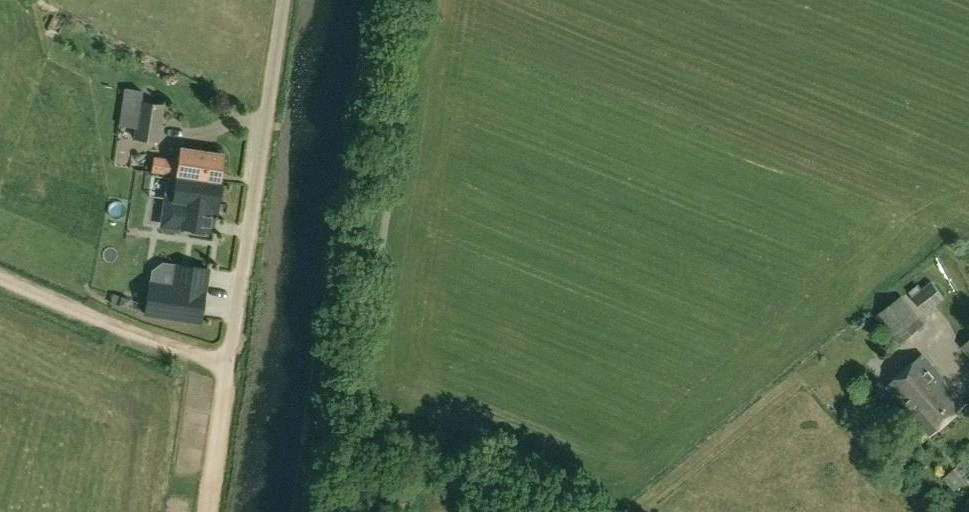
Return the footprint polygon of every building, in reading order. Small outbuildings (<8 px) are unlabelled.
[(164,104),(139,100),(134,137),(158,142),(164,104)] [(152,170),(175,173),(175,174),(219,181),(223,154),(181,147),(178,161),(154,157),(152,170)] [(217,205),(221,182),(219,182),(219,181),(175,174),(172,198),(164,197),(161,220),(166,226),(181,229),(181,227),(191,229),(190,233),(204,236),(205,231),(209,232),(213,204),(217,205)] [(166,268),(164,234),(143,234),(143,253),(148,253),(148,269),(166,268)] [(150,286),(145,317),(201,325),(208,272),(177,267),(174,289),(150,286)] [(912,291),(916,296),(928,312),(947,297),(935,281),(923,290),(920,285),(912,291)] [(901,296),(877,314),(899,343),(923,324),(901,296)] [(916,387),(936,369),(923,354),(886,386),(911,414),(927,400),(916,387)] [(967,404),(936,369),(916,387),(927,400),(911,414),(931,436),(967,404)]
